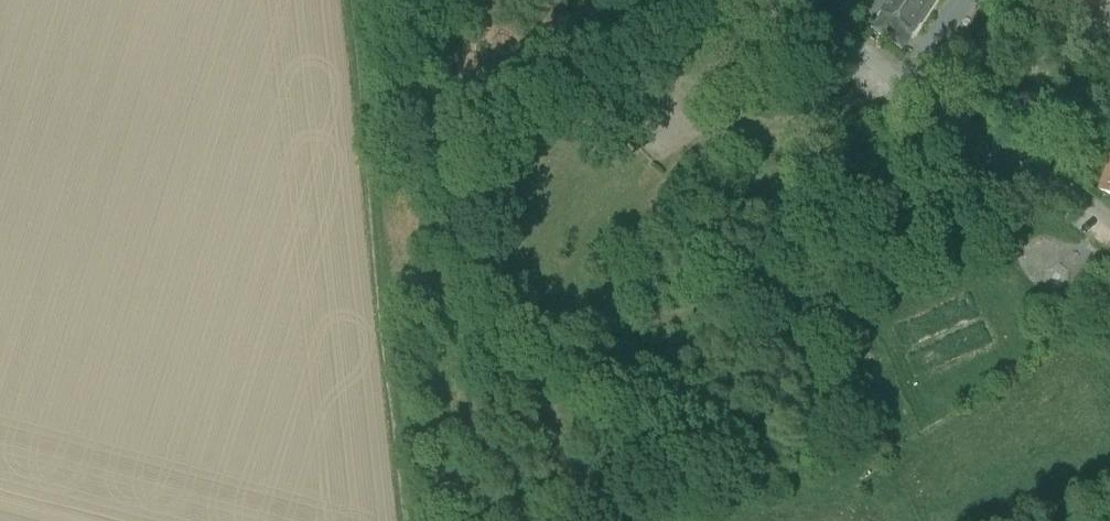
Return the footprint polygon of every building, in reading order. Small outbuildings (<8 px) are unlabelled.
[(883,12),(884,13),(873,28),(902,48),(913,33),(914,33),(936,0),(891,0),(883,12)] [(1100,191),(1109,195),(1109,163),(1100,191)] [(1055,291),(1068,284),(1069,270),(1057,263),(1043,269),(1043,283),(1055,291)]
